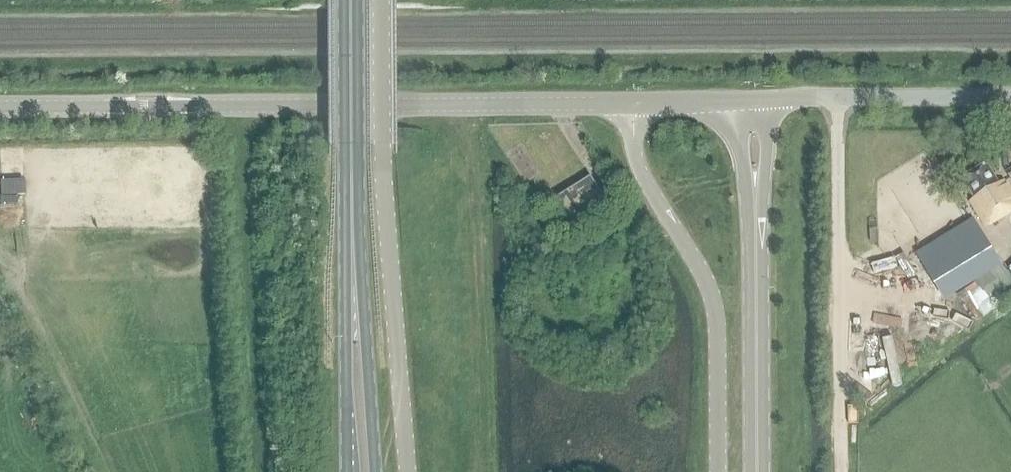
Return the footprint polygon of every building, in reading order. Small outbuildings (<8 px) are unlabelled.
[(970,202),(982,221),(987,226),(1010,210),(1010,196),(1002,181),(998,184),(986,165),(962,180),(974,199),(970,202)] [(608,203),(590,176),(557,198),(574,225),(608,203)] [(0,184),(0,203),(24,202),(24,183),(0,184)] [(970,216),(916,250),(941,291),(995,257),(970,216)] [(1009,273),(997,255),(940,292),(952,310),(1009,273)] [(863,419),(883,399),(876,392),(856,412),(863,419)]
